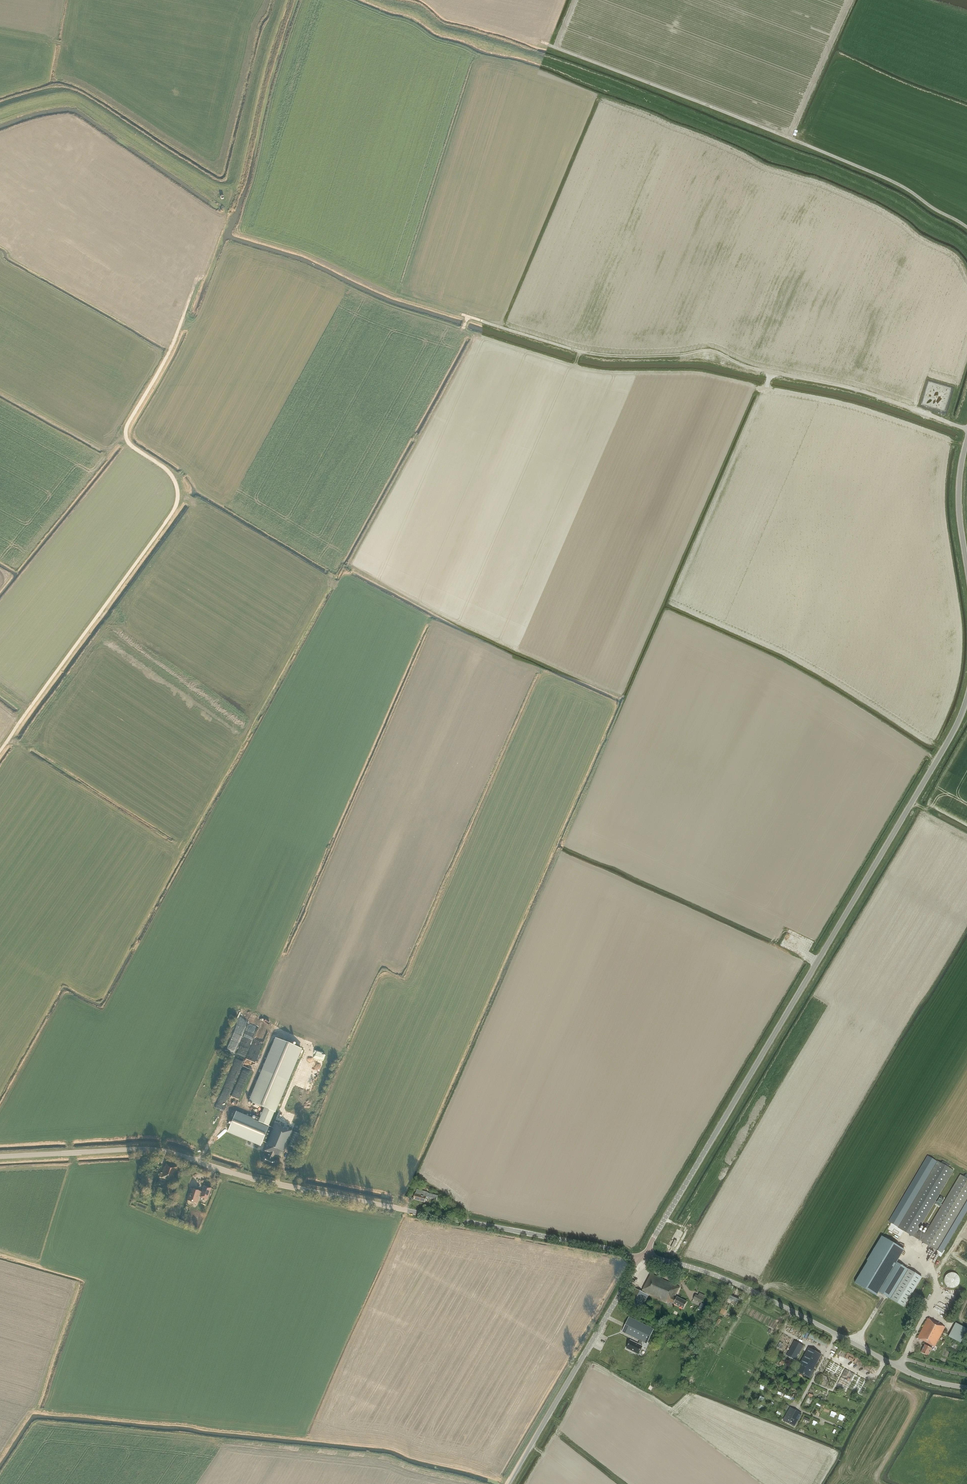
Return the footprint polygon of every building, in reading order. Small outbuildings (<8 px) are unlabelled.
[(236,1112),(228,1131),(261,1145),(262,1141),(266,1143),(263,1151),(265,1152),(263,1156),(264,1157),(262,1162),(273,1167),(276,1161),(273,1160),(275,1156),(281,1158),(293,1131),(274,1123),(270,1133),(266,1132),(269,1126),(268,1126),(301,1048),(276,1037),(250,1102),(264,1108),(260,1118),(256,1116),(255,1120),(236,1112)] [(234,1084),(243,1060),(236,1057),(227,1082),(234,1084)] [(243,1065),(234,1090),(243,1093),(252,1069),(243,1065)] [(302,1135),(294,1132),(288,1146),(296,1149),(302,1135)] [(160,1177),(172,1181),(174,1177),(179,1164),(167,1160),(166,1163),(165,1167),(164,1167),(162,1173),(161,1173),(160,1177)] [(898,1227),(937,1250),(966,1200),(966,1174),(966,1173),(964,1176),(960,1174),(925,1234),(918,1230),(954,1170),(948,1167),(950,1165),(943,1160),(941,1163),(938,1161),(898,1227)] [(197,1204),(199,1197),(208,1199),(211,1188),(204,1186),(202,1193),(200,1192),(201,1191),(191,1188),(187,1201),(197,1204)] [(425,1202),(427,1196),(429,1197),(433,1198),(434,1195),(430,1194),(430,1195),(427,1194),(428,1193),(423,1192),(424,1191),(417,1189),(416,1193),(415,1193),(414,1199),(425,1202)] [(941,1206),(945,1198),(940,1195),(936,1203),(941,1206)] [(909,1269),(891,1299),(904,1307),(922,1277),(909,1269)] [(953,1272),(952,1272),(951,1272),(950,1273),(949,1273),(948,1273),(947,1274),(946,1275),(946,1276),(945,1276),(945,1277),(945,1278),(944,1279),(944,1280),(944,1281),(944,1282),(945,1283),(945,1284),(946,1285),(946,1286),(947,1286),(948,1287),(949,1287),(950,1288),(951,1288),(952,1288),(954,1288),(955,1287),(956,1287),(957,1286),(958,1285),(959,1284),(959,1283),(960,1282),(960,1281),(960,1280),(960,1279),(959,1278),(959,1277),(959,1276),(958,1276),(958,1275),(957,1274),(956,1273),(955,1273),(954,1273),(953,1272)] [(671,1304),(674,1305),(675,1304),(683,1308),(687,1302),(677,1297),(675,1296),(680,1287),(651,1273),(642,1291),(636,1289),(628,1305),(640,1311),(649,1295),(643,1292),(644,1292),(668,1303),(669,1301),(672,1302),(671,1304)] [(695,1294),(693,1299),(702,1303),(705,1295),(700,1293),(698,1296),(695,1294)] [(739,1298),(731,1294),(728,1300),(737,1304),(739,1298)] [(725,1309),(727,1307),(725,1306),(728,1301),(726,1300),(722,1308),(720,1313),(725,1315),(727,1310),(725,1309)] [(654,1329),(629,1317),(622,1331),(647,1343),(654,1329)] [(931,1348),(933,1346),(935,1347),(945,1327),(928,1318),(918,1338),(927,1343),(926,1345),(925,1344),(921,1352),(928,1356),(932,1348),(931,1348)] [(960,1338),(962,1335),(965,1336),(966,1331),(966,1328),(956,1323),(951,1333),(949,1337),(958,1342),(960,1338)] [(784,1352),(790,1338),(782,1335),(776,1348),(784,1352)] [(631,1340),(627,1348),(638,1354),(642,1346),(641,1345),(643,1341),(640,1340),(638,1344),(631,1340)] [(803,1345),(794,1340),(787,1355),(795,1359),(803,1345)] [(797,1370),(810,1378),(812,1374),(811,1373),(821,1354),(809,1347),(797,1370)] [(794,1427),(802,1413),(791,1407),(783,1420),(794,1427)]
